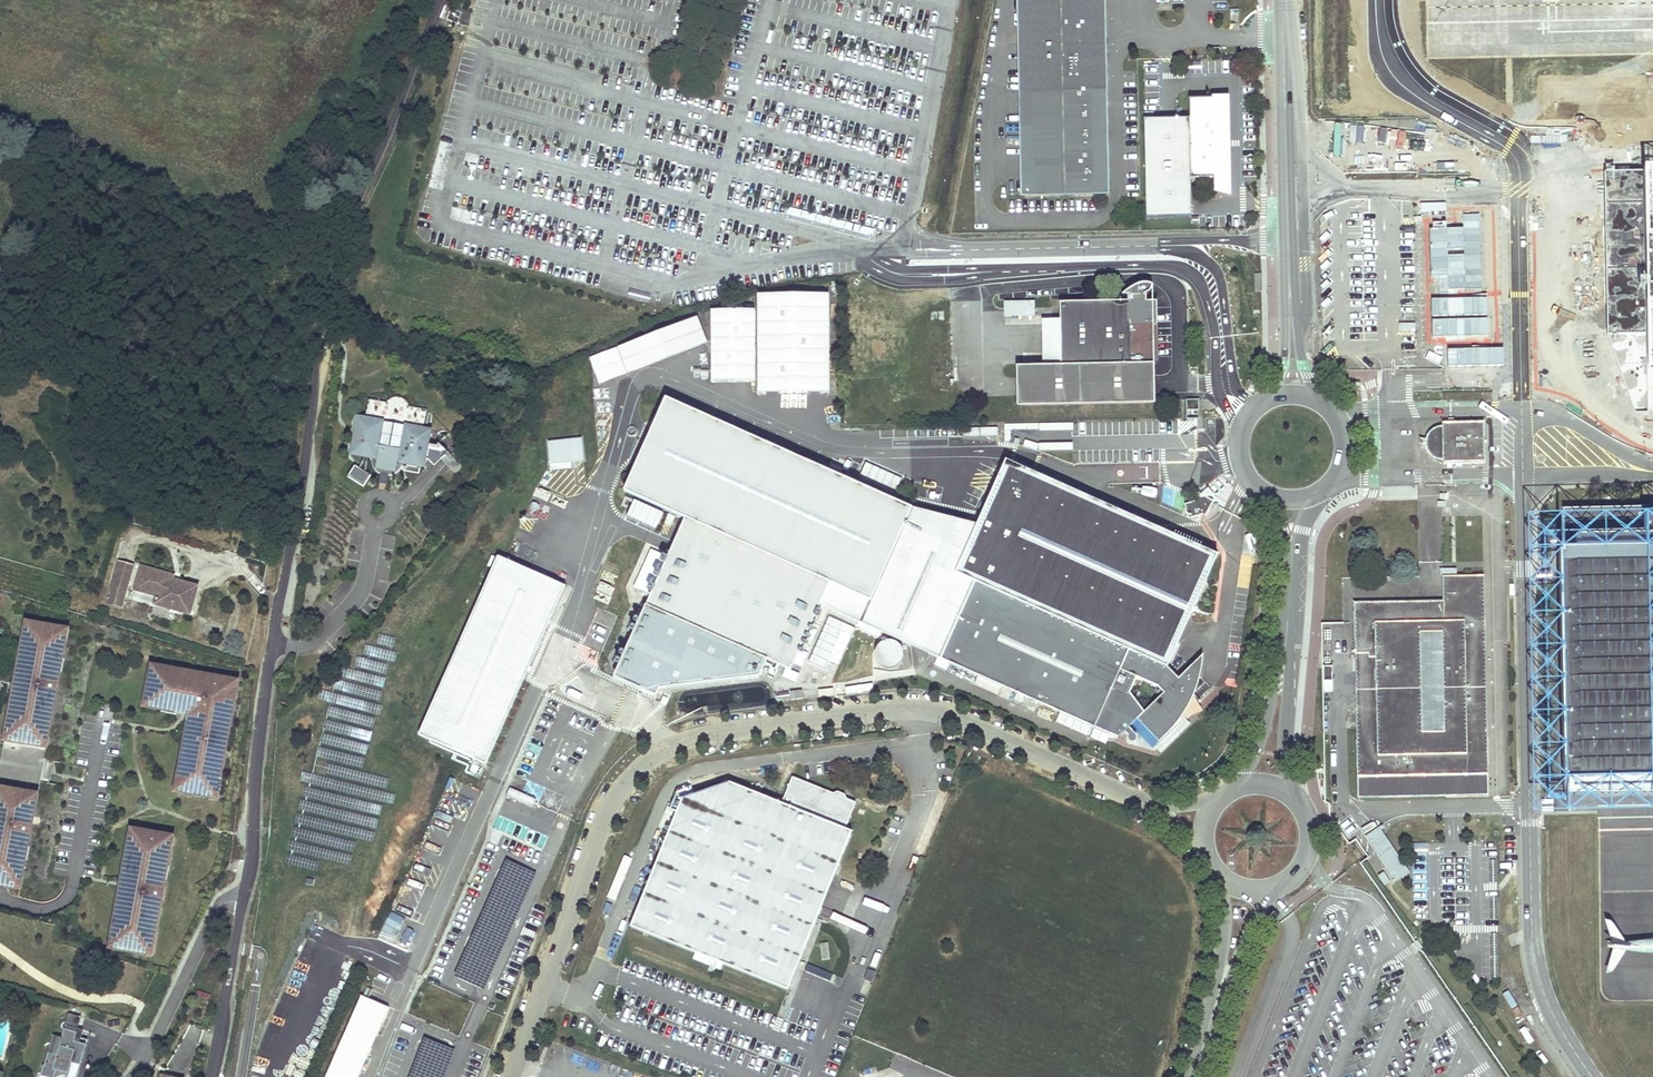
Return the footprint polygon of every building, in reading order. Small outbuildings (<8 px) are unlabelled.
[(1095,188),(1091,0),(1013,0),(1017,189),(1095,188)] [(1095,188),(1100,187),(1097,0),(1091,0),(1095,188)] [(1202,97),(1213,97),(1215,177),(1203,177),(1204,190),(1219,193),(1218,177),(1217,95),(1202,96),(1202,97)] [(1215,177),(1213,97),(1202,97),(1178,98),(1179,118),(1145,118),(1145,111),(1135,111),(1137,217),(1182,216),(1181,178),(1203,177),(1215,177)] [(1149,285),(1147,284),(1147,283),(1144,283),(1141,283),(1138,284),(1132,286),(1120,297),(1125,297),(1125,302),(1070,303),(1071,366),(1015,367),(1016,407),(1151,404),(1150,364),(1146,364),(1144,295),(1147,293),(1150,286),(1149,285)] [(756,391),(828,391),(828,291),(756,291),(756,308),(709,308),(709,380),(756,380),(756,391)] [(1034,317),(1034,300),(1004,300),(1004,317),(1034,317)] [(597,381),(707,345),(698,317),(588,353),(597,381)] [(869,601),(911,509),(664,399),(623,492),(684,519),(612,679),(655,698),(659,691),(759,676),(767,660),(790,670),(818,604),(827,583),(869,601)] [(1197,419),(1197,400),(1186,400),(1186,419),(1197,419)] [(385,408),(373,406),(371,419),(418,428),(421,414),(408,412),(407,410),(405,407),(403,404),(401,403),(399,402),(396,402),(392,403),(389,404),(388,405),(386,407),(385,408)] [(371,419),(357,416),(351,453),(364,455),(369,456),(372,457),(372,462),(374,466),(377,470),(381,472),(382,473),(383,474),(385,474),(387,474),(389,474),(393,473),(397,471),(401,467),(403,463),(407,463),(406,468),(419,471),(420,466),(424,467),(426,456),(429,457),(434,463),(441,456),(448,449),(439,440),(436,443),(429,441),(432,430),(418,428),(371,419)] [(1485,462),(1484,421),(1442,421),(1442,425),(1437,426),(1433,428),(1430,431),(1427,434),(1427,435),(1426,439),(1427,439),(1427,446),(1426,446),(1426,447),(1428,451),(1430,454),(1434,457),(1438,459),(1443,459),(1443,463),(1485,462)] [(582,461),(580,438),(546,441),(549,464),(582,461)] [(453,455),(448,449),(441,456),(446,461),(453,455)] [(364,455),(360,465),(366,470),(369,456),(364,455)] [(462,464),(453,455),(446,461),(456,471),(462,464)] [(360,465),(355,462),(348,473),(364,483),(371,473),(366,470),(360,465)] [(1000,472),(1015,466),(1005,462),(1000,472)] [(1204,658),(1204,652),(1180,677),(1169,666),(1217,553),(1157,527),(1015,466),(1000,472),(983,513),(1020,529),(993,592),(1013,601),(992,650),(954,634),(942,661),(1119,738),(1133,725),(1156,747),(1203,700),(1196,693),(1198,690),(1199,687),(1200,682),(1201,677),(1202,672),(1203,668),(1204,664),(1204,658)] [(382,473),(381,472),(379,481),(383,482),(388,483),(389,474),(387,474),(385,474),(383,474),(382,473)] [(1188,517),(1202,513),(1205,515),(1213,499),(1197,491),(1193,500),(1183,503),(1188,517)] [(1564,508),(1563,543),(1575,543),(1575,550),(1559,552),(1563,784),(1652,788),(1652,507),(1564,508)] [(1013,601),(993,592),(1020,529),(983,513),(977,527),(911,509),(869,601),(827,583),(818,604),(942,661),(954,634),(992,650),(1013,601)] [(485,765),(564,587),(497,557),(418,735),(485,765)] [(135,566),(118,561),(106,604),(123,609),(135,566)] [(157,598),(155,606),(173,611),(190,616),(195,599),(198,587),(179,582),(178,587),(172,585),(173,580),(174,577),(141,567),(134,591),(157,598)] [(1474,728),(1472,640),(1481,640),(1480,572),(1438,572),(1439,598),(1444,598),(1444,605),(1438,606),(1438,612),(1416,612),(1416,597),(1350,598),(1351,651),(1360,651),(1362,708),(1352,708),(1354,794),(1441,792),(1441,772),(1484,772),(1483,727),(1474,728)] [(1444,605),(1444,598),(1439,598),(1438,572),(1439,597),(1416,597),(1416,612),(1438,612),(1438,606),(1444,605)] [(46,624),(29,621),(27,632),(22,631),(19,649),(23,650),(21,664),(17,663),(15,673),(16,674),(15,680),(18,680),(17,687),(13,686),(11,696),(15,697),(12,711),(8,710),(5,728),(10,729),(8,739),(24,742),(23,743),(40,746),(41,740),(42,736),(42,735),(47,736),(50,718),(46,717),(49,704),(53,704),(56,691),(57,682),(59,671),(55,670),(57,657),(61,657),(65,639),(60,638),(62,628),(46,625),(46,624)] [(1483,727),(1481,640),(1472,640),(1474,728),(1483,727)] [(1362,708),(1360,651),(1351,651),(1352,708),(1362,708)] [(155,665),(155,663),(149,662),(147,674),(149,675),(153,675),(155,665)] [(153,675),(149,675),(143,707),(148,707),(161,710),(162,705),(177,708),(182,709),(190,710),(189,715),(187,725),(191,725),(189,739),(185,738),(183,749),(187,750),(185,763),(180,762),(177,780),(182,781),(180,791),(196,794),(196,796),(212,799),(214,788),(219,789),(223,770),(219,769),(221,755),(225,757),(227,746),(223,745),(225,731),(229,732),(238,689),(224,686),(225,678),(212,675),(212,679),(198,677),(199,673),(181,669),(180,674),(167,672),(168,667),(155,665),(153,675)] [(224,686),(238,689),(239,680),(225,678),(224,686)] [(860,686),(861,692),(873,690),(872,684),(860,686)] [(802,698),(801,690),(789,692),(790,700),(802,698)] [(177,708),(162,705),(161,710),(161,711),(176,714),(177,708)] [(1484,792),(1484,772),(1441,772),(1441,792),(1484,792)] [(845,830),(850,817),(856,804),(847,800),(845,796),(843,795),(837,792),(833,795),(793,778),(782,804),(729,784),(682,800),(630,927),(787,990),(851,832),(845,830)] [(533,806),(536,799),(510,788),(506,795),(533,806)] [(33,794),(17,790),(16,792),(0,789),(0,791),(0,886),(7,888),(7,886),(16,888),(17,878),(23,879),(26,861),(22,860),(24,847),(28,847),(36,806),(31,805),(33,794)] [(964,811),(980,817),(986,803),(969,797),(964,811)] [(1377,823),(1359,833),(1373,852),(1383,865),(1394,880),(1408,869),(1383,832),(1377,823)] [(151,833),(134,830),(132,841),(127,840),(124,858),(128,859),(125,873),(121,872),(119,882),(121,882),(120,889),(123,889),(122,895),(117,894),(115,905),(119,906),(117,920),(113,919),(109,937),(114,938),(112,948),(128,951),(128,952),(145,955),(147,944),(152,945),(155,927),(151,926),(153,912),(158,913),(164,880),(160,879),(162,865),(166,866),(169,848),(165,847),(166,837),(151,834),(151,833)] [(1063,836),(1057,853),(1073,858),(1079,841),(1063,836)] [(506,860),(455,977),(484,991),(536,874),(506,860)] [(1152,895),(1167,894),(1166,877),(1152,878),(1152,895)] [(1120,928),(1137,929),(1138,912),(1122,911),(1120,928)] [(384,923),(378,937),(393,944),(400,930),(384,923)] [(886,970),(901,977),(908,962),(893,955),(886,970)] [(325,1076),(358,1076),(388,1005),(359,994),(325,1076)] [(78,1026),(80,1017),(68,1014),(65,1022),(78,1026)] [(77,1029),(78,1026),(65,1022),(63,1023),(61,1024),(61,1026),(61,1027),(62,1029),(63,1030),(76,1033),(74,1041),(86,1044),(87,1040),(80,1038),(82,1031),(77,1029)] [(86,1044),(74,1041),(76,1033),(63,1030),(61,1038),(53,1036),(44,1066),(43,1066),(41,1076),(44,1076),(54,1076),(55,1075),(56,1070),(68,1074),(71,1063),(80,1065),(86,1044)] [(455,1051),(423,1039),(409,1076),(445,1076),(455,1051)] [(80,1065),(71,1063),(68,1074),(56,1070),(55,1075),(61,1076),(77,1076),(80,1065)]
